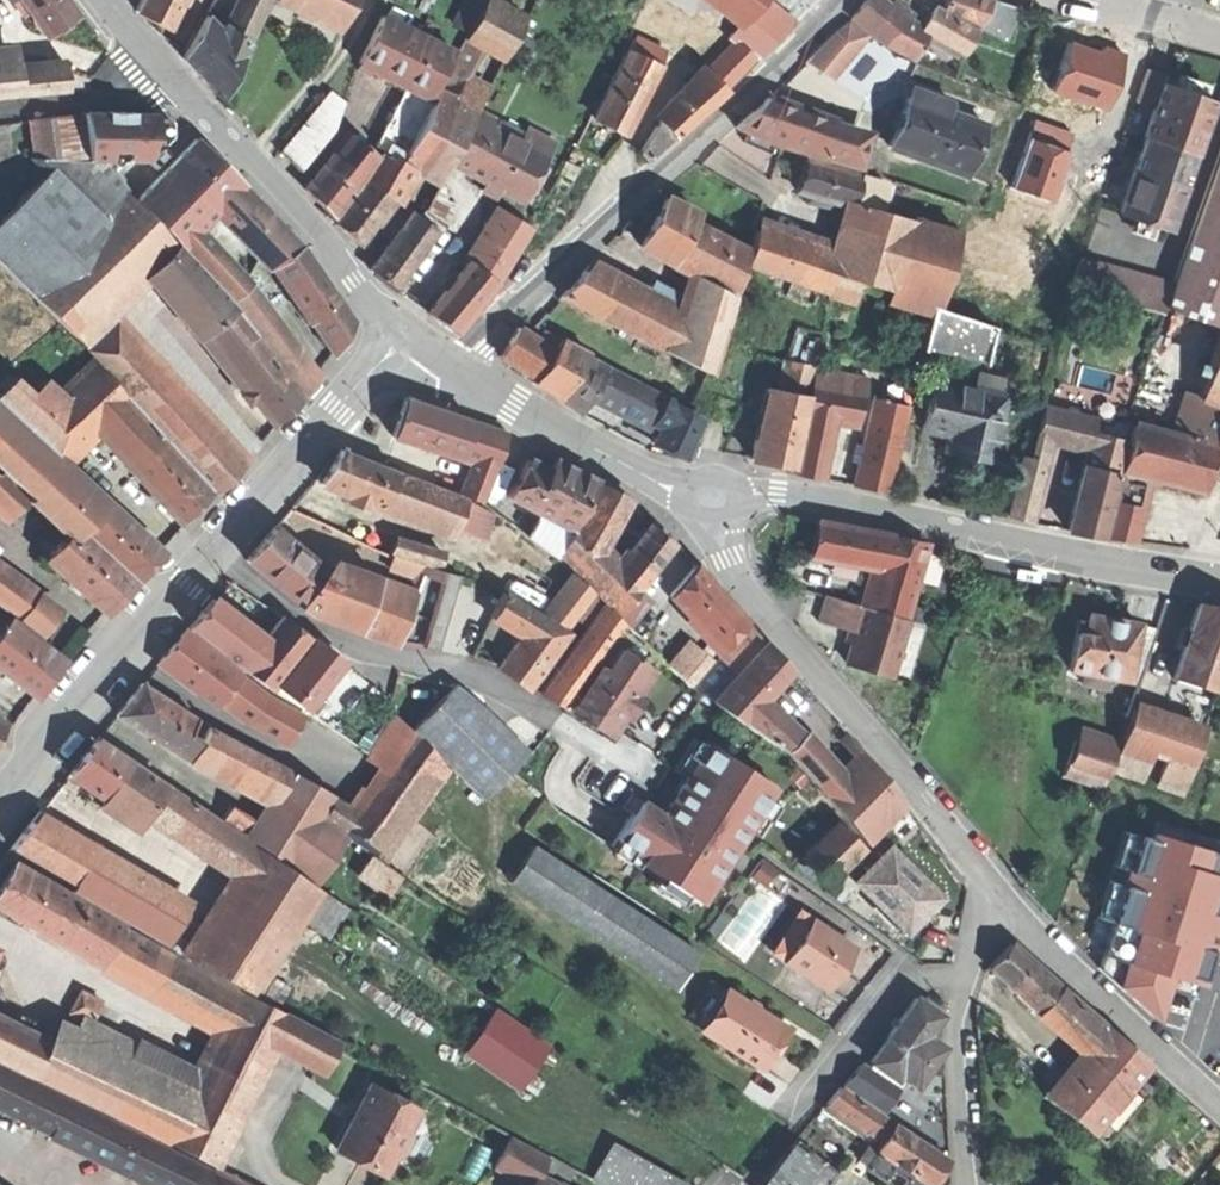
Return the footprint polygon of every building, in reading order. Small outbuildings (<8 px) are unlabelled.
[(46,34),(75,15),(65,0),(23,0),(46,34)] [(168,26),(179,3),(181,0),(142,0),(137,12),(153,19),(168,26)] [(269,0),(241,0),(239,5),(235,3),(221,32),(242,56),(269,0)] [(310,16),(336,29),(350,0),(276,0),(310,16)] [(484,0),(464,0),(460,9),(475,17),(484,0)] [(493,0),(484,0),(475,17),(464,36),(481,45),(505,58),(526,18),(493,0)] [(666,0),(653,0),(626,55),(656,70),(684,12),(666,0)] [(684,12),(731,44),(756,61),(795,19),(767,0),(666,0),(684,12)] [(795,19),(810,5),(802,0),(767,0),(795,19)] [(921,27),(907,19),(894,8),(883,0),(865,0),(861,5),(851,17),(881,42),(912,58),(926,32),(920,27),(921,27)] [(944,6),(962,18),(970,0),(947,0),(944,6)] [(986,0),(970,0),(962,18),(975,27),(986,0)] [(894,8),(907,19),(910,15),(898,3),(894,8)] [(964,55),(973,32),(935,8),(921,27),(920,27),(926,32),(964,55)] [(221,99),(242,56),(221,32),(206,14),(184,56),(201,76),(221,99)] [(381,75),(404,87),(428,99),(453,50),(383,14),(357,63),(381,75)] [(464,36),(458,49),(435,91),(438,93),(452,100),(481,45),(464,36)] [(859,90),(875,64),(857,53),(848,48),(827,36),(818,50),(812,61),(859,90)] [(756,61),(731,44),(682,96),(701,113),(727,89),(756,61)] [(848,48),(857,53),(860,49),(851,44),(848,48)] [(626,55),(611,86),(606,95),(595,118),(624,133),(656,70),(626,55)] [(1166,68),(1146,62),(1135,95),(1155,102),(1162,80),(1166,68)] [(20,94),(17,65),(17,64),(0,64),(0,96),(20,94)] [(889,72),(875,64),(859,90),(880,102),(889,72)] [(20,94),(67,89),(66,74),(17,65),(20,94)] [(1176,71),(1172,84),(1202,94),(1206,81),(1191,76),(1176,71)] [(1172,84),(1162,80),(1155,102),(1145,132),(1147,133),(1121,212),(1135,216),(1154,223),(1172,229),(1199,149),(1201,150),(1218,99),(1202,94),(1172,84)] [(611,86),(605,83),(601,92),(606,95),(611,86)] [(404,87),(386,122),(413,136),(431,101),(428,99),(404,87)] [(335,127),(343,101),(329,90),(279,152),(299,171),(335,127)] [(952,108),(905,90),(901,100),(907,102),(899,122),(889,149),(965,177),(984,129),(949,116),(952,108)] [(452,100),(438,93),(413,141),(424,147),(450,161),(475,112),(452,100)] [(640,149),(651,158),(701,113),(682,96),(659,120),(640,149)] [(832,125),(767,97),(753,110),(735,127),(748,133),(775,144),(780,146),(822,159),(823,157),(832,125)] [(477,109),(475,112),(450,161),(449,163),(466,172),(467,171),(486,181),(501,189),(523,200),(547,155),(520,141),(492,126),(495,119),(477,109)] [(86,114),(86,112),(31,118),(36,156),(39,156),(90,159),(86,114)] [(112,161),(131,114),(86,114),(90,159),(112,161)] [(157,114),(131,114),(112,161),(116,168),(133,161),(148,158),(152,154),(152,142),(166,142),(172,136),(172,120),(169,118),(157,118),(157,114)] [(413,136),(386,122),(374,145),(382,149),(401,159),(413,136)] [(849,133),(832,125),(823,157),(868,172),(875,151),(861,145),(863,139),(849,133)] [(527,128),(520,141),(547,155),(554,142),(527,128)] [(775,144),(748,133),(744,143),(770,154),(775,144)] [(360,179),(375,156),(349,134),(304,188),(318,202),(332,217),(360,179)] [(245,185),(198,138),(138,199),(185,245),(200,229),(220,209),(245,185)] [(424,147),(413,141),(404,157),(415,164),(424,147)] [(424,147),(415,164),(412,169),(425,176),(438,183),(449,163),(450,161),(424,147)] [(383,152),(366,182),(391,197),(412,167),(383,152)] [(116,168),(112,161),(90,159),(39,156),(53,171),(54,169),(100,216),(126,191),(129,188),(116,168)] [(854,200),(877,207),(885,183),(852,174),(806,160),(801,176),(796,191),(809,194),(826,199),(852,207),(854,200)] [(1173,316),(1219,329),(1219,162),(1173,316)] [(53,171),(0,222),(0,259),(26,287),(29,285),(100,216),(54,169),(53,171)] [(496,198),(501,189),(486,181),(481,190),(489,194),(496,198)] [(366,182),(336,221),(359,239),(389,199),(366,182)] [(261,201),(245,185),(220,209),(237,226),(260,202),(261,201)] [(152,270),(178,245),(160,226),(126,191),(100,216),(29,285),(79,337),(102,315),(109,308),(151,268),(152,270)] [(826,199),(809,194),(807,202),(824,207),(826,199)] [(693,275),(733,295),(747,249),(694,220),(696,214),(666,198),(650,228),(641,246),(693,275)] [(847,224),(852,207),(826,199),(824,207),(834,210),(831,219),(847,224)] [(963,235),(877,207),(854,200),(852,207),(847,224),(834,263),(831,273),(897,294),(930,305),(939,308),(955,259),(963,235)] [(273,262),(302,243),(260,202),(237,226),(273,262)] [(531,227),(529,226),(503,210),(469,261),(496,283),(531,227)] [(438,229),(420,216),(414,212),(401,230),(425,247),(438,229)] [(1154,223),(1135,216),(1130,229),(1150,236),(1154,223)] [(200,229),(185,245),(201,264),(231,298),(248,284),(200,229)] [(826,293),(831,273),(834,263),(807,249),(757,229),(746,265),(826,293)] [(383,279),(395,287),(425,247),(401,230),(371,270),(383,279)] [(289,286),(317,267),(302,243),(273,262),(289,286)] [(234,306),(179,244),(178,245),(152,270),(201,333),(234,306)] [(1068,288),(1164,314),(1175,283),(1078,258),(1068,288)] [(992,325),(996,326),(1011,277),(955,259),(939,308),(992,325)] [(442,321),(457,331),(496,283),(469,261),(429,312),(442,321)] [(342,338),(353,321),(317,267),(289,286),(333,352),(342,338)] [(674,320),(586,270),(563,296),(663,348),(674,320)] [(663,348),(676,355),(706,370),(720,325),(724,326),(733,295),(693,275),(674,320),(663,348)] [(303,397),(316,377),(248,284),(231,298),(257,333),(303,397)] [(922,343),(986,357),(992,325),(939,308),(930,305),(922,343)] [(257,333),(234,306),(201,333),(273,422),(286,411),(303,397),(254,336),(257,333)] [(161,367),(109,308),(102,315),(144,352),(139,358),(153,374),(161,367)] [(102,315),(79,337),(118,378),(139,358),(144,352),(102,315)] [(538,339),(519,327),(501,356),(519,368),(536,378),(549,357),(560,340),(544,330),(538,339)] [(1199,394),(1211,398),(1219,370),(1219,329),(1199,394)] [(586,357),(587,354),(560,340),(549,357),(575,373),(586,357)] [(691,404),(706,370),(676,355),(660,389),(691,404)] [(533,382),(559,399),(575,373),(549,357),(536,378),(533,382)] [(571,406),(581,412),(592,391),(604,367),(586,357),(575,373),(559,399),(571,406)] [(217,490),(237,469),(153,374),(139,358),(118,378),(217,490)] [(160,551),(65,463),(99,430),(129,400),(94,361),(60,393),(52,384),(38,398),(18,378),(0,396),(0,467),(5,472),(7,470),(34,497),(31,499),(73,542),(86,529),(136,576),(148,564),(160,551)] [(604,367),(592,391),(660,426),(672,403),(604,367)] [(816,369),(813,384),(835,389),(838,373),(816,369)] [(1211,398),(1199,394),(1198,399),(1219,407),(1219,370),(1211,398)] [(835,389),(863,394),(866,379),(838,373),(835,389)] [(986,376),(983,390),(1005,395),(1008,381),(986,376)] [(964,454),(990,460),(995,438),(1005,395),(983,390),(933,378),(921,429),(947,435),(943,449),(964,454)] [(813,384),(807,414),(824,418),(857,424),(863,394),(835,389),(813,384)] [(771,461),(790,465),(805,396),(776,390),(772,407),(762,405),(751,457),(771,461)] [(492,427),(409,398),(404,419),(400,437),(463,459),(464,456),(467,447),(483,453),(492,427)] [(888,420),(892,402),(872,398),(868,416),(888,420)] [(1215,445),(1219,426),(1219,407),(1198,399),(1191,419),(1204,424),(1200,441),(1215,445)] [(129,400),(99,430),(133,467),(164,437),(129,400)] [(904,424),(908,406),(892,402),(888,420),(902,423),(904,424)] [(672,403),(660,426),(653,442),(667,449),(683,457),(702,417),(672,403)] [(1042,406),(1035,437),(1047,440),(1087,450),(1091,433),(1094,419),(1042,406)] [(806,414),(802,433),(821,437),(824,418),(807,414),(806,414)] [(886,492),(902,423),(888,420),(868,416),(853,485),(870,488),(886,492)] [(1186,438),(1200,441),(1204,424),(1191,419),(1188,429),(1186,438)] [(1172,434),(1132,424),(1120,470),(1163,481),(1202,492),(1211,458),(1215,445),(1200,441),(1186,438),(1172,434)] [(1175,425),(1172,434),(1186,438),(1188,429),(1175,425)] [(507,433),(492,427),(483,453),(467,447),(464,456),(474,459),(471,469),(491,476),(507,433)] [(799,447),(801,447),(823,452),(826,438),(821,437),(802,433),(799,447)] [(1087,450),(1066,529),(1081,532),(1099,535),(1109,494),(1123,442),(1091,433),(1087,450)] [(164,437),(133,467),(181,520),(198,504),(212,490),(164,437)] [(1035,437),(1033,444),(1045,447),(1047,440),(1035,437)] [(1033,444),(1030,457),(1042,460),(1045,447),(1033,444)] [(1211,458),(1219,460),(1219,459),(1219,446),(1215,445),(1211,458)] [(801,447),(795,475),(818,480),(823,452),(801,447)] [(388,500),(400,471),(385,465),(343,449),(332,467),(323,484),(384,508),(388,500)] [(1030,457),(1023,456),(1020,467),(1040,472),(1042,460),(1030,457)] [(571,530),(576,521),(597,483),(576,472),(555,460),(550,470),(528,458),(508,495),(542,514),(571,530)] [(466,483),(471,469),(466,467),(460,481),(466,483)] [(1020,467),(1019,467),(1008,514),(1028,519),(1040,472),(1020,467)] [(482,501),(491,476),(471,469),(466,483),(462,493),(482,501)] [(466,498),(400,471),(388,500),(454,527),(466,498)] [(30,495),(7,473),(3,478),(0,482),(0,509),(11,520),(30,495)] [(599,543),(626,495),(599,482),(578,522),(599,543)] [(1141,486),(1115,482),(1102,537),(1128,540),(1141,486)] [(556,556),(558,553),(571,530),(542,514),(530,537),(556,556)] [(620,563),(599,543),(578,522),(576,521),(571,530),(558,553),(574,569),(619,615),(645,582),(620,563)] [(827,559),(875,568),(884,532),(840,524),(840,525),(815,521),(808,556),(827,559)] [(650,524),(620,563),(645,582),(675,543),(664,534),(650,524)] [(299,602),(318,614),(332,575),(275,528),(260,545),(247,560),(299,602)] [(47,558),(106,611),(119,596),(134,579),(84,534),(72,548),(63,540),(47,558)] [(866,606),(904,617),(926,543),(885,534),(877,569),(866,606)] [(392,553),(438,568),(443,553),(397,538),(396,540),(392,553)] [(392,553),(396,540),(385,539),(379,548),(392,553)] [(421,575),(424,565),(394,556),(391,566),(421,575)] [(396,642),(415,591),(337,563),(332,575),(318,614),(396,642)] [(0,565),(0,601),(20,616),(18,618),(41,636),(60,612),(0,565)] [(398,641),(437,649),(459,576),(424,565),(421,575),(398,641)] [(724,596),(697,566),(670,596),(720,652),(747,622),(724,596)] [(1015,579),(1017,570),(999,567),(997,576),(1015,579)] [(544,614),(566,627),(594,592),(576,574),(544,614)] [(499,622),(522,636),(540,613),(503,591),(491,617),(499,622)] [(649,604),(639,592),(619,616),(627,625),(629,626),(649,604)] [(817,621),(826,624),(833,599),(824,596),(817,621)] [(591,628),(608,606),(595,597),(579,618),(591,628)] [(191,627),(232,662),(256,633),(215,598),(202,615),(191,627)] [(826,624),(855,633),(862,607),(833,599),(826,624)] [(1219,674),(1219,606),(1198,603),(1173,678),(1200,687),(1214,692),(1219,674)] [(627,625),(619,616),(608,605),(608,606),(591,628),(570,656),(571,665),(572,666),(587,677),(588,677),(627,625)] [(890,676),(907,618),(904,617),(866,606),(865,606),(864,608),(862,607),(855,633),(846,663),(868,670),(890,676)] [(9,618),(0,611),(0,630),(9,618)] [(553,645),(566,627),(544,614),(541,612),(540,613),(522,636),(553,645)] [(310,638),(283,615),(242,665),(270,688),(310,638)] [(1108,675),(1121,678),(1127,679),(1138,624),(1113,619),(1090,615),(1088,628),(1077,626),(1068,667),(1082,670),(1108,675)] [(492,637),(499,622),(491,617),(483,633),(492,637)] [(63,660),(9,618),(0,630),(0,669),(35,696),(49,678),(63,660)] [(769,647),(749,624),(713,663),(726,674),(729,671),(736,677),(714,701),(743,723),(791,671),(769,647)] [(1139,681),(1157,628),(1138,624),(1127,679),(1139,681)] [(168,665),(212,700),(236,670),(226,662),(219,656),(192,634),(180,649),(168,665)] [(514,676),(529,687),(548,660),(544,657),(553,645),(522,636),(499,665),(514,676)] [(306,709),(345,661),(332,650),(317,638),(278,686),(306,709)] [(624,649),(644,662),(651,651),(631,638),(624,649)] [(713,661),(691,641),(669,665),(691,685),(713,661)] [(652,666),(644,662),(624,649),(623,648),(607,672),(599,667),(572,708),(592,721),(610,732),(652,666)] [(726,674),(713,663),(694,686),(706,696),(726,674)] [(566,707),(587,677),(572,666),(549,696),(566,707)] [(347,770),(369,752),(319,716),(318,717),(315,722),(286,699),(283,702),(238,668),(236,670),(212,700),(285,737),(347,770)] [(1105,688),(1108,675),(1082,670),(1080,683),(1105,688)] [(1118,692),(1134,695),(1139,681),(1127,679),(1121,678),(1118,692)] [(129,700),(118,715),(192,758),(196,752),(200,743),(189,732),(198,717),(143,682),(129,700)] [(414,731),(484,795),(526,749),(456,685),(414,731)] [(1207,717),(1216,692),(1214,692),(1200,687),(1192,712),(1207,717)] [(765,701),(744,724),(753,731),(777,746),(795,728),(765,701)] [(1131,708),(1120,740),(1143,748),(1154,716),(1131,708)] [(355,810),(341,828),(387,861),(451,770),(394,714),(370,753),(383,767),(355,810)] [(1165,755),(1176,724),(1154,716),(1143,748),(1165,755)] [(1192,765),(1203,733),(1176,724),(1165,755),(1192,765)] [(278,797),(295,770),(210,725),(200,743),(196,752),(204,756),(278,797)] [(1062,774),(1102,787),(1106,775),(1103,775),(1073,765),(1085,728),(1078,726),(1062,774)] [(788,753),(816,781),(831,769),(796,728),(795,728),(777,746),(788,753)] [(1073,765),(1103,775),(1115,738),(1085,728),(1073,765)] [(852,755),(860,749),(848,734),(841,741),(852,755)] [(129,760),(99,739),(85,757),(71,774),(95,790),(104,796),(105,797),(129,761),(129,760)] [(1183,793),(1183,791),(1192,765),(1165,755),(1143,748),(1120,740),(1111,768),(1183,793)] [(703,901),(777,786),(710,743),(670,804),(675,807),(669,816),(664,813),(643,799),(618,838),(648,857),(644,863),(703,901)] [(868,833),(906,805),(903,802),(887,780),(860,749),(852,755),(831,769),(816,781),(868,833)] [(200,762),(204,756),(196,752),(192,758),(200,762)] [(165,786),(129,761),(105,797),(104,796),(99,803),(137,828),(147,814),(165,786)] [(251,839),(290,864),(317,881),(346,835),(319,817),(334,795),(295,770),(278,797),(260,824),(251,839)] [(167,784),(165,786),(147,814),(173,831),(193,801),(167,784)] [(104,796),(95,790),(90,797),(99,803),(104,796)] [(1183,793),(1162,853),(1177,858),(1198,797),(1183,791),(1183,793)] [(336,796),(325,815),(341,828),(355,810),(336,796)] [(214,814),(251,839),(260,824),(224,800),(214,814)] [(238,832),(193,801),(173,831),(218,858),(238,832)] [(670,804),(664,813),(669,816),(675,807),(670,804)] [(32,820),(12,846),(33,858),(49,830),(33,821),(32,820)] [(839,823),(803,857),(828,883),(863,849),(839,823)] [(49,830),(33,858),(77,883),(74,888),(138,926),(157,893),(49,830)] [(259,848),(238,832),(218,858),(243,872),(259,848)] [(681,992),(705,955),(535,844),(511,881),(681,992)] [(320,888),(259,848),(243,872),(187,955),(252,992),(301,918),(320,888)] [(390,894),(403,875),(374,853),(360,872),(390,894)] [(919,874),(897,854),(882,870),(874,863),(856,881),(907,930),(941,895),(919,874)] [(123,927),(124,925),(17,862),(4,883),(0,890),(0,906),(100,965),(123,927)] [(347,905),(320,888),(301,918),(328,935),(347,905)] [(157,893),(138,926),(168,943),(175,931),(187,911),(157,893)] [(801,910),(777,946),(789,954),(813,919),(801,910)] [(813,919),(789,954),(786,958),(830,987),(842,968),(856,947),(813,919)] [(216,1028),(221,1017),(237,987),(123,927),(100,965),(216,1028)] [(175,931),(168,943),(184,953),(191,941),(175,931)] [(989,967),(1033,1006),(1054,981),(1011,943),(989,967)] [(713,979),(687,1018),(707,1031),(733,992),(713,979)] [(1033,1006),(1087,1053),(1108,1028),(1100,1021),(1054,981),(1033,1006)] [(221,1017),(279,1046),(294,1016),(237,987),(221,1017)] [(90,1022),(102,1001),(82,990),(70,1011),(90,1022)] [(733,992),(707,1031),(761,1067),(773,1049),(787,1028),(733,992)] [(942,1014),(938,1011),(916,996),(871,1061),(896,1078),(899,1073),(915,1084),(928,1067),(943,1045),(928,1035),(942,1014)] [(548,1045),(496,1009),(467,1050),(519,1087),(548,1045)] [(32,1073),(50,1037),(0,1014),(0,1058),(32,1073)] [(281,1048),(313,1064),(329,1033),(294,1016),(279,1046),(281,1048)] [(268,1068),(279,1046),(221,1017),(216,1028),(210,1039),(268,1068)] [(1091,1130),(1149,1064),(1108,1028),(1087,1053),(1066,1077),(1050,1094),(1091,1130)] [(329,1033),(313,1064),(326,1070),(341,1040),(329,1033)] [(50,1037),(32,1073),(146,1131),(164,1095),(50,1037)] [(217,1167),(268,1068),(210,1039),(178,1102),(160,1138),(217,1167)] [(896,1078),(871,1061),(866,1067),(891,1084),(896,1078)] [(891,1084),(866,1067),(861,1063),(846,1084),(883,1110),(898,1089),(891,1084)] [(0,1064),(0,1107),(50,1132),(67,1097),(0,1064)] [(412,1122),(420,1107),(372,1083),(339,1148),(365,1162),(386,1173),(395,1155),(405,1149),(412,1136),(412,1122)] [(828,1103),(867,1130),(879,1112),(840,1086),(828,1103)] [(146,1131),(160,1138),(178,1102),(164,1095),(146,1131)] [(67,1097),(50,1132),(157,1184),(199,1184),(208,1167),(67,1097)] [(879,1112),(867,1130),(883,1140),(894,1122),(879,1112)] [(883,1140),(876,1149),(879,1151),(868,1167),(885,1178),(896,1162),(911,1173),(903,1184),(931,1184),(935,1179),(949,1159),(894,1122),(883,1140)] [(494,1165),(531,1184),(537,1173),(538,1174),(548,1155),(509,1135),(494,1165)] [(618,1184),(699,1184),(702,1179),(612,1139),(596,1175),(618,1184)] [(841,1172),(798,1139),(763,1184),(831,1184),(841,1172)] [(538,1174),(546,1178),(552,1167),(556,1159),(548,1155),(538,1174)] [(556,1159),(552,1167),(569,1176),(573,1168),(556,1159)] [(208,1167),(199,1184),(245,1184),(208,1167)] [(546,1178),(538,1174),(537,1173),(531,1184),(530,1184),(560,1184),(546,1178)]
